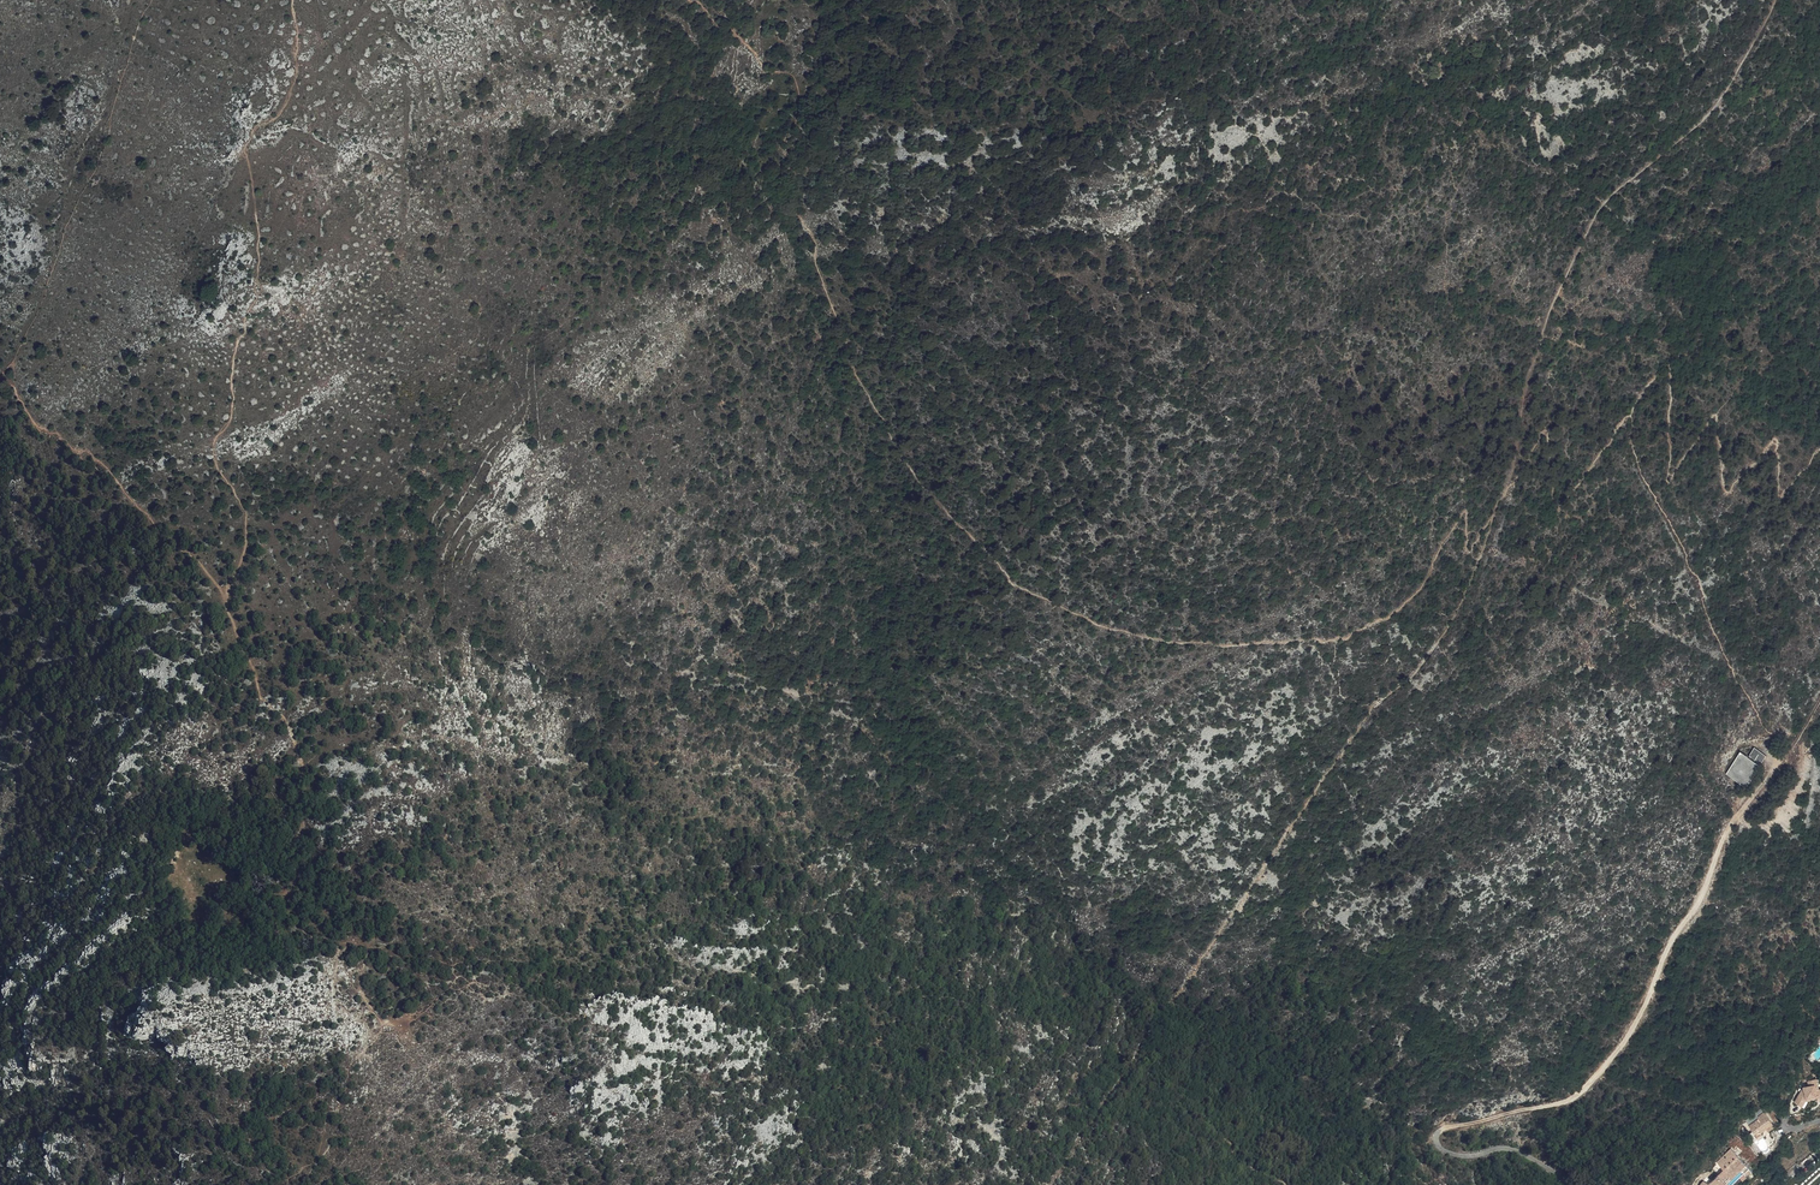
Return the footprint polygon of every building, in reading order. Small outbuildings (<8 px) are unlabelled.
[(1798,1109),(1801,1102),(1804,1104),(1805,1101),(1814,1097),(1819,1100),(1819,1089),(1816,1087),(1815,1082),(1814,1079),(1805,1081),(1806,1086),(1800,1088),(1795,1098),(1792,1106),(1798,1109)] [(1747,1124),(1753,1136),(1759,1133),(1759,1132),(1764,1129),(1771,1125),(1764,1113),(1757,1116),(1758,1118),(1747,1124)] [(1770,1143),(1771,1142),(1766,1132),(1764,1133),(1758,1137),(1759,1139),(1760,1139),(1761,1140),(1762,1141),(1762,1142),(1763,1143),(1763,1144),(1763,1145),(1763,1146),(1763,1147),(1770,1143)] [(1721,1180),(1727,1175),(1729,1178),(1737,1170),(1741,1174),(1743,1177),(1749,1169),(1736,1156),(1707,1183),(1698,1183),(1696,1184),(1725,1184),(1721,1180)] [(1749,1169),(1743,1177),(1746,1180),(1752,1173),(1749,1169)]
